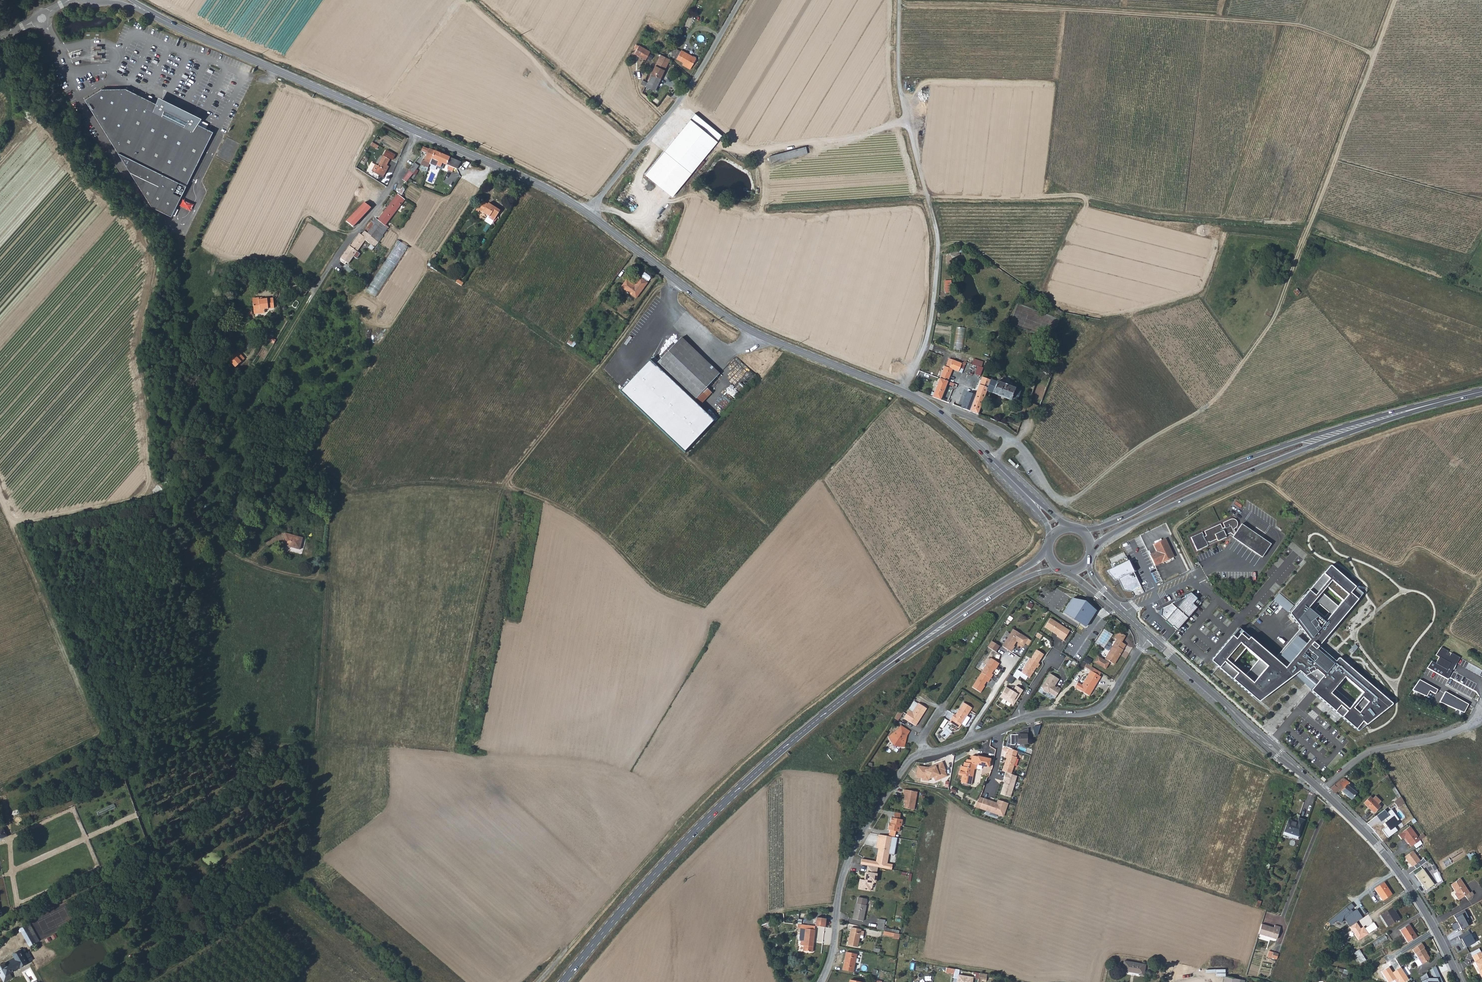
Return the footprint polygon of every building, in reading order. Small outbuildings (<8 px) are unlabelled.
[(637,48),(635,53),(646,59),(650,51),(636,43),(634,46),(637,48)] [(687,63),(685,66),(691,69),(696,58),(676,48),(672,56),(684,62),(687,63)] [(642,93),(646,95),(651,97),(655,89),(670,59),(661,54),(647,82),(645,86),(643,91),(642,93)] [(101,89),(84,100),(152,207),(171,216),(213,132),(195,123),(197,120),(190,116),(178,110),(166,105),(166,104),(159,101),(157,104),(125,89),(101,89)] [(666,93),(661,89),(652,100),(658,104),(661,100),(666,93)] [(668,105),(672,98),(666,93),(661,100),(668,105)] [(658,104),(657,106),(664,111),(668,105),(661,100),(658,104)] [(722,133),(694,112),(694,113),(721,135),(722,133)] [(721,135),(694,113),(645,174),(673,195),(721,135)] [(434,151),(428,149),(426,153),(425,157),(424,160),(422,160),(420,165),(428,168),(431,159),(434,151)] [(392,159),(395,155),(386,150),(384,155),(392,159)] [(447,169),(452,171),(453,169),(454,168),(456,169),(461,162),(434,151),(431,159),(440,162),(439,164),(443,166),(444,164),(449,166),(447,169)] [(390,159),(383,156),(377,166),(375,165),(372,172),(382,177),(388,168),(385,167),(386,165),(390,159)] [(412,174),(418,166),(414,163),(409,171),(412,174)] [(406,182),(412,174),(409,171),(402,179),(406,182)] [(377,221),(384,226),(386,223),(389,225),(394,218),(392,216),(404,199),(397,194),(377,221)] [(181,207),(193,210),(195,203),(184,199),(181,207)] [(482,199),(476,209),(479,211),(480,209),(488,214),(489,215),(489,216),(494,220),(496,216),(501,208),(498,206),(497,207),(495,206),(488,202),(488,203),(482,199)] [(346,221),(353,227),(371,207),(364,202),(357,209),(346,221)] [(491,223),(492,222),(493,221),(494,220),(489,216),(489,215),(488,214),(485,219),(491,223)] [(367,233),(378,241),(383,235),(382,235),(385,231),(384,230),(386,228),(384,226),(377,221),(374,219),(372,221),(375,223),(368,233),(367,233)] [(365,231),(368,233),(375,223),(372,221),(365,231)] [(365,243),(367,243),(371,245),(373,242),(376,244),(378,241),(367,233),(368,233),(365,231),(362,229),(359,233),(357,231),(348,244),(347,244),(338,257),(348,263),(363,242),(365,243)] [(399,240),(368,292),(378,298),(409,246),(399,240)] [(642,276),(649,281),(652,276),(645,272),(642,276)] [(363,276),(360,282),(366,286),(369,280),(363,276)] [(640,277),(634,285),(626,279),(621,286),(635,298),(647,283),(640,277)] [(257,298),(250,299),(252,314),(258,313),(258,310),(261,310),(271,309),(271,299),(260,300),(257,300),(257,298)] [(956,327),(954,350),(963,350),(965,328),(956,327)] [(719,374),(680,337),(654,365),(693,401),(719,374)] [(237,350),(234,353),(242,362),(244,359),(237,350)] [(234,353),(228,359),(236,367),(242,362),(234,353)] [(967,361),(961,363),(950,358),(948,367),(954,369),(963,373),(967,361)] [(941,377),(937,386),(946,390),(949,380),(941,377)] [(991,380),(984,377),(981,385),(988,388),(991,380)] [(988,388),(987,391),(1017,402),(1021,391),(992,379),(991,380),(988,388)] [(969,392),(966,399),(974,403),(976,399),(984,402),(987,391),(988,388),(981,385),(977,395),(969,392)] [(946,390),(937,386),(933,397),(941,400),(946,390)] [(962,408),(971,411),(974,403),(966,399),(962,408)] [(971,411),(979,415),(984,402),(976,399),(974,403),(971,411)] [(1033,412),(1034,410),(1038,412),(1040,406),(1030,402),(1027,409),(1027,410),(1033,412)] [(1027,410),(1027,409),(1022,407),(1018,417),(1023,419),(1027,410)] [(1230,533),(1231,533),(1234,528),(1236,527),(1237,523),(1236,521),(1233,519),(1231,519),(1223,523),(1225,527),(1222,528),(1220,524),(1204,531),(1206,536),(1204,537),(1202,532),(1191,537),(1197,551),(1208,545),(1207,543),(1230,533)] [(1244,526),(1241,524),(1235,533),(1234,528),(1231,533),(1233,536),(1232,537),(1235,539),(1244,526)] [(1262,557),(1271,544),(1244,526),(1235,539),(1262,557)] [(282,545),(300,549),(303,537),(285,532),(282,545)] [(1150,555),(1155,565),(1161,562),(1174,556),(1165,538),(1153,544),(1156,551),(1150,555)] [(1133,556),(1131,561),(1138,574),(1155,566),(1155,565),(1150,555),(1147,549),(1133,556)] [(1245,637),(1220,666),(1259,699),(1296,671),(1356,729),(1358,731),(1359,731),(1391,705),(1392,705),(1392,704),(1392,703),(1339,658),(1338,658),(1335,661),(1318,647),(1362,595),(1363,594),(1363,593),(1362,593),(1332,566),(1331,566),(1330,566),(1329,566),(1289,613),(1289,614),(1302,631),(1276,661),(1280,664),(1279,666),(1245,637)] [(1177,630),(1201,603),(1191,594),(1172,604),(1162,608),(1161,616),(1177,630)] [(1070,599),(1061,613),(1085,628),(1095,611),(1084,602),(1070,599)] [(1057,636),(1063,641),(1070,631),(1050,618),(1045,627),(1057,635),(1057,636)] [(1013,629),(1002,647),(1011,652),(1014,646),(1013,646),(1016,641),(1018,641),(1018,642),(1023,646),(1028,639),(1013,629)] [(1114,637),(1117,639),(1120,641),(1124,635),(1118,631),(1114,637)] [(1122,649),(1125,644),(1120,641),(1117,639),(1105,658),(1104,660),(1098,656),(1094,662),(1105,669),(1109,661),(1113,664),(1116,659),(1117,660),(1120,655),(1119,654),(1120,652),(1121,653),(1123,649),(1122,649)] [(999,646),(991,641),(987,647),(995,652),(999,646)] [(1460,658),(1460,657),(1441,646),(1436,655),(1439,657),(1436,662),(1432,660),(1428,667),(1448,679),(1449,677),(1449,676),(1460,658)] [(1021,673),(1029,678),(1036,668),(1037,668),(1039,665),(1038,664),(1044,655),(1036,650),(1031,659),(1030,659),(1021,673)] [(990,658),(981,673),(990,678),(992,675),(991,673),(995,666),(997,666),(999,663),(990,658)] [(1092,671),(1099,676),(1101,672),(1086,663),(1084,667),(1091,670),(1092,671)] [(1101,677),(1099,676),(1092,671),(1091,670),(1082,685),(1077,682),(1074,687),(1089,696),(1101,677)] [(988,682),(990,678),(981,673),(971,687),(980,693),(983,689),(981,688),(986,681),(988,682)] [(1015,678),(1010,674),(1006,681),(1011,684),(1015,678)] [(1056,697),(1061,689),(1058,687),(1056,688),(1054,687),(1059,679),(1050,674),(1041,688),(1043,688),(1044,691),(1046,692),(1049,693),(1056,697)] [(1438,689),(1420,679),(1414,690),(1427,697),(1430,691),(1435,694),(1438,689)] [(1006,687),(1000,697),(1013,706),(1023,690),(1016,686),(1013,691),(1006,687)] [(1468,704),(1446,692),(1440,702),(1464,712),(1468,704)] [(909,710),(904,718),(916,726),(927,709),(919,703),(912,712),(909,710)] [(961,725),(972,708),(963,703),(955,715),(954,714),(951,719),(953,719),(961,725)] [(900,709),(894,718),(898,721),(903,712),(900,709)] [(970,718),(967,716),(961,724),(965,727),(970,718)] [(959,728),(961,725),(953,719),(950,723),(959,728)] [(908,732),(901,727),(899,730),(889,737),(891,740),(894,744),(898,746),(904,746),(906,735),(908,732)] [(945,738),(949,733),(945,730),(941,735),(945,738)] [(1009,738),(1007,745),(1011,745),(1015,745),(1015,743),(1027,743),(1028,737),(1027,735),(1023,735),(1022,731),(1017,732),(1018,735),(1011,735),(1011,739),(1009,738)] [(1006,772),(1011,774),(1017,757),(1016,757),(1018,751),(1010,748),(1009,748),(1007,754),(1006,753),(1005,757),(1007,758),(1002,771),(1006,772)] [(961,777),(967,779),(969,780),(974,765),(976,766),(977,762),(987,765),(990,757),(980,754),(979,754),(974,752),(973,756),(969,755),(968,758),(966,757),(964,761),(962,760),(960,765),(959,765),(958,768),(962,769),(959,776),(961,777)] [(1011,774),(1006,772),(1003,781),(1004,781),(1005,782),(1004,784),(1003,784),(1000,794),(1010,797),(1017,776),(1011,774)] [(1386,775),(1380,781),(1382,783),(1388,778),(1386,775)] [(1330,788),(1335,793),(1339,789),(1351,799),(1355,792),(1351,789),(1354,786),(1343,777),(1330,788)] [(917,791),(904,789),(903,793),(905,793),(903,800),(905,801),(903,807),(914,809),(917,791)] [(1392,802),(1396,807),(1403,801),(1400,796),(1392,802)] [(1375,797),(1373,799),(1370,797),(1364,803),(1373,813),(1380,806),(1378,804),(1381,802),(1375,797)] [(1008,803),(998,800),(997,803),(983,799),(980,808),(1003,816),(1008,803)] [(889,830),(889,832),(893,833),(894,831),(895,831),(899,831),(900,825),(901,826),(902,820),(899,819),(898,819),(898,816),(893,815),(893,818),(891,817),(889,824),(889,823),(887,830),(889,830)] [(1295,824),(1286,821),(1283,833),(1297,838),(1303,820),(1297,818),(1295,824)] [(1405,838),(1411,847),(1420,841),(1412,827),(1399,835),(1402,839),(1405,838)] [(876,861),(876,862),(886,864),(886,863),(890,845),(877,843),(876,847),(878,848),(876,861)] [(1414,851),(1406,857),(1413,867),(1421,862),(1414,851)] [(868,865),(877,867),(892,869),(892,864),(886,863),(886,864),(876,862),(876,861),(861,859),(860,864),(868,865)] [(877,867),(868,865),(867,872),(865,872),(865,876),(866,876),(865,880),(860,879),(858,888),(870,890),(870,887),(872,888),(873,881),(875,882),(877,874),(876,874),(877,867)] [(1435,886),(1423,870),(1416,875),(1427,891),(1435,886)] [(1454,894),(1458,900),(1465,895),(1464,893),(1468,890),(1460,879),(1451,885),(1454,891),(1455,890),(1457,892),(1455,893),(1454,894)] [(1391,894),(1383,883),(1374,889),(1381,901),(1391,894)] [(1464,893),(1465,895),(1467,898),(1474,894),(1472,891),(1469,893),(1468,890),(1464,893)] [(866,897),(858,896),(857,903),(855,903),(852,919),(862,921),(866,905),(864,905),(866,897)] [(1399,918),(1392,907),(1380,915),(1387,926),(1399,918)] [(815,918),(814,927),(824,927),(824,918),(815,918)] [(31,924),(20,929),(30,947),(40,941),(31,924)] [(1416,936),(1408,924),(1399,929),(1407,942),(1416,936)] [(800,946),(803,946),(803,951),(812,952),(814,927),(797,925),(797,929),(801,929),(804,930),(804,941),(803,941),(801,941),(800,946)] [(1275,928),(1274,930),(1261,926),(1258,936),(1276,942),(1280,930),(1275,928)] [(847,946),(857,948),(860,936),(861,932),(861,931),(851,929),(847,946)] [(1412,949),(1415,953),(1411,955),(1418,966),(1422,964),(1429,960),(1429,957),(1424,948),(1425,948),(1422,943),(1412,949)] [(1358,964),(1365,960),(1359,949),(1352,953),(1358,964)] [(0,965),(0,968),(1,969),(4,974),(5,976),(30,962),(25,955),(22,957),(19,951),(12,955),(14,958),(0,965)] [(1471,956),(1474,962),(1478,970),(1477,971),(1479,974),(1481,973),(1481,956),(1480,952),(1471,956)] [(856,956),(846,954),(843,971),(853,973),(856,956)] [(1272,961),(1276,962),(1277,961),(1278,957),(1269,954),(1267,960),(1272,962),(1272,961)] [(1124,960),(1122,972),(1127,973),(1127,972),(1139,974),(1138,975),(1143,976),(1145,964),(1124,960)] [(954,969),(953,977),(957,978),(956,981),(972,981),(972,977),(958,975),(959,970),(954,969)]
